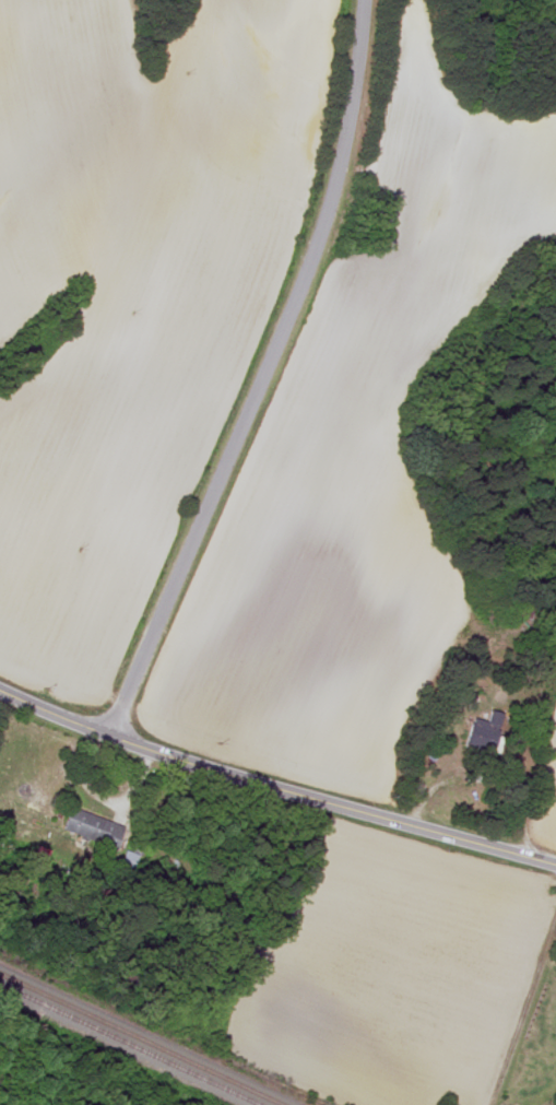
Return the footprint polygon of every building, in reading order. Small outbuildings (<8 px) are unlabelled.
[(470,717),(462,744),(490,752),(500,714),(488,710),(486,720),(470,717)] [(60,834),(111,851),(120,824),(69,807),(60,834)]
